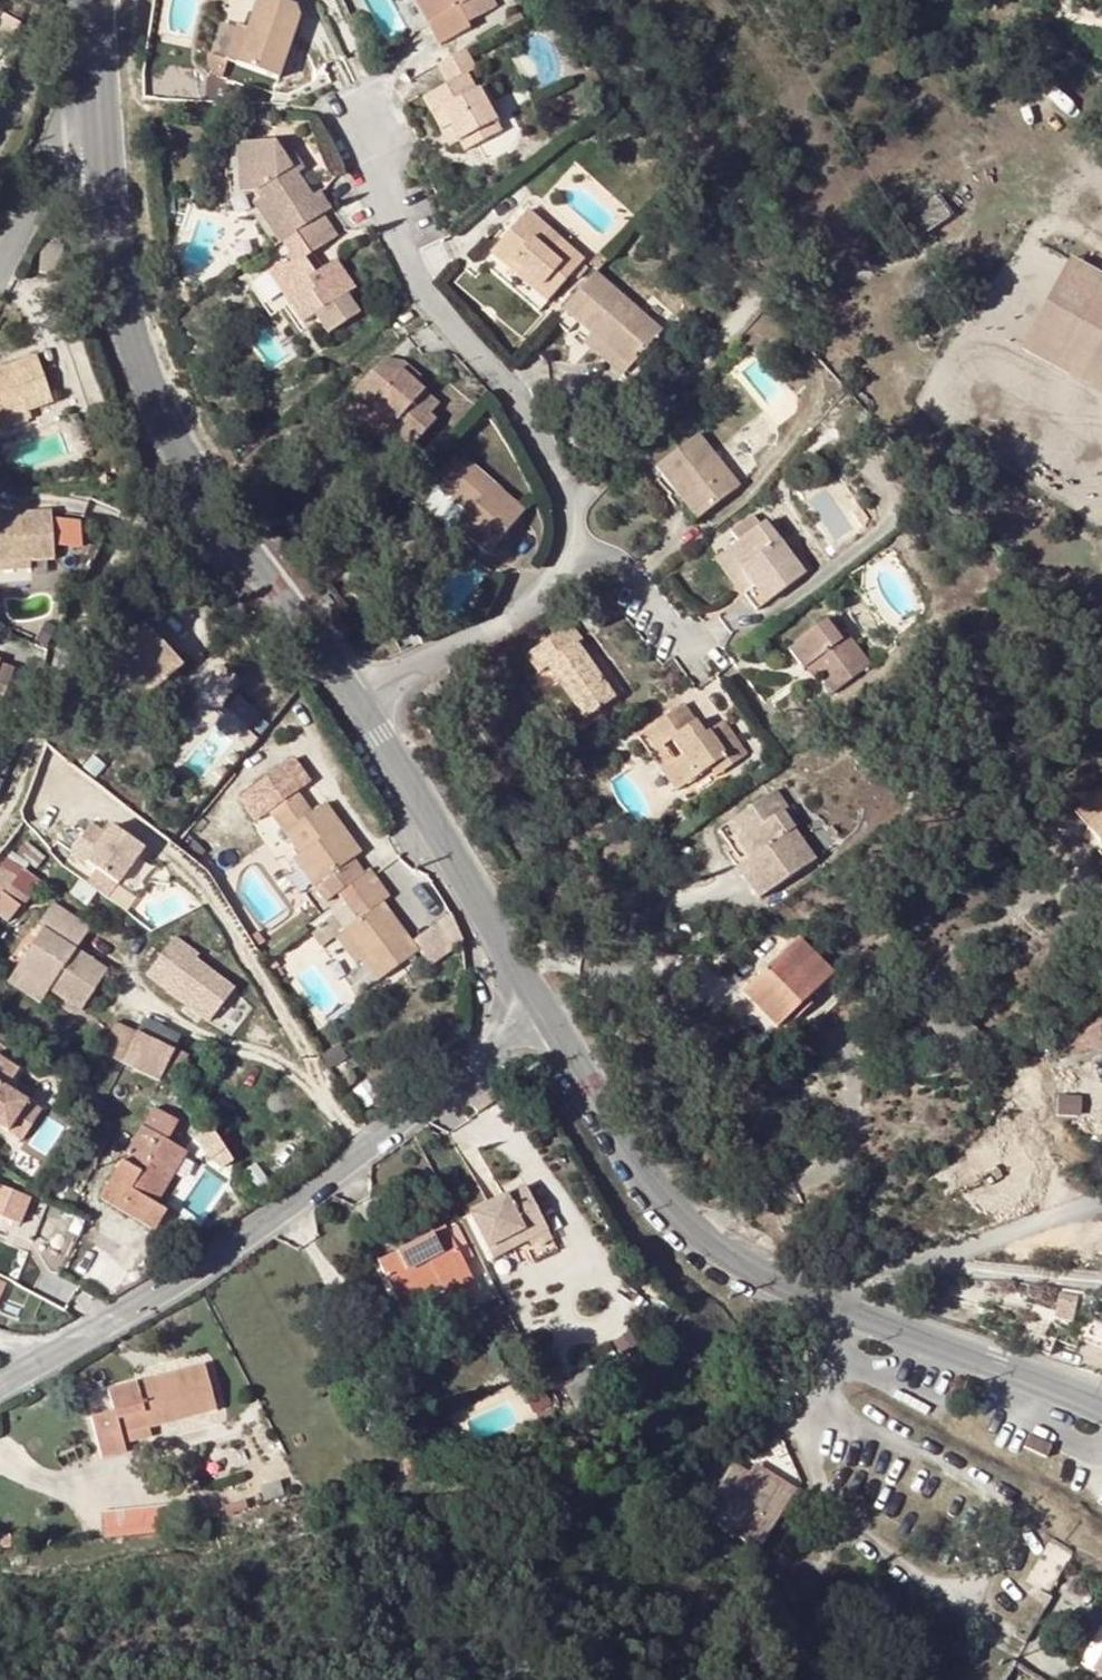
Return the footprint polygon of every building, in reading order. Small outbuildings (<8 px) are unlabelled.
[(247,30),(235,65),(278,81),(299,21),(293,7),(275,0),(258,0),(247,30)] [(428,21),(436,16),(449,38),(469,27),(466,21),(493,5),(491,0),(417,0),(428,21)] [(436,16),(428,21),(440,43),(449,38),(436,16)] [(222,61),(235,65),(247,30),(235,26),(222,61)] [(465,51),(438,65),(449,85),(424,99),(440,130),(451,125),(460,142),(465,152),(501,133),(495,121),(478,91),(476,92),(467,74),(476,69),(465,51)] [(485,87),(478,91),(495,121),(501,118),(485,87)] [(451,125),(440,130),(450,148),(460,142),(451,125)] [(313,199),(297,177),(285,160),(293,154),(284,143),(239,146),(240,197),(258,196),(263,203),(256,208),(282,245),(284,243),(298,234),(324,217),(332,211),(320,193),(313,199)] [(306,171),(293,154),(285,160),(297,177),(306,171)] [(528,211),(512,229),(517,234),(511,241),(506,236),(491,252),(509,269),(514,262),(537,281),(531,288),(549,303),(585,260),(528,211)] [(324,217),(298,234),(311,253),(336,237),(324,217)] [(512,229),(506,236),(511,241),(517,234),(512,229)] [(305,257),(311,253),(298,234),(284,243),(292,254),(292,259),(275,269),(290,295),(285,299),(302,325),(315,316),(328,337),(361,317),(347,294),(354,290),(336,261),(323,271),(316,275),(305,257)] [(45,246),(44,269),(61,269),(62,246),(45,246)] [(323,271),(311,253),(305,257),(316,275),(323,271)] [(1068,261),(1019,348),(1101,394),(1101,280),(1068,261)] [(514,262),(509,269),(531,288),(537,281),(514,262)] [(269,273),(285,299),(290,295),(275,269),(269,273)] [(563,310),(592,335),(630,367),(662,329),(596,273),(563,310)] [(630,367),(592,335),(584,344),(621,378),(630,367)] [(31,412),(54,403),(38,357),(0,371),(0,421),(31,412)] [(422,377),(405,362),(398,370),(385,359),(356,392),(372,406),(377,400),(402,422),(396,428),(396,431),(385,444),(402,461),(439,422),(432,415),(441,404),(417,382),(422,377)] [(400,359),(385,359),(398,370),(405,362),(400,359)] [(377,400),(372,406),(396,428),(402,422),(377,400)] [(31,412),(0,421),(0,427),(1,430),(33,420),(31,412)] [(657,467),(676,491),(698,519),(739,487),(698,435),(657,467)] [(465,458),(440,486),(471,513),(459,528),(488,554),(526,511),(465,458)] [(471,513),(440,486),(422,505),(454,534),(459,528),(471,513)] [(690,525),(698,519),(676,491),(669,497),(690,525)] [(32,563),(55,561),(52,512),(0,516),(0,565),(32,563)] [(765,522),(729,550),(757,586),(747,594),(759,609),(812,568),(800,551),(793,557),(765,522)] [(719,557),(747,594),(757,586),(729,550),(719,557)] [(0,565),(0,572),(33,571),(32,563),(0,565)] [(327,595),(323,599),(330,608),(335,603),(327,595)] [(789,647),(806,667),(812,662),(821,675),(836,694),(872,666),(849,634),(841,640),(825,619),(789,647)] [(547,666),(586,719),(623,692),(607,671),(597,678),(586,662),(575,647),(581,642),(566,622),(525,653),(537,672),(547,666)] [(159,676),(165,683),(184,664),(146,624),(129,640),(134,645),(123,655),(118,651),(99,669),(131,702),(159,676)] [(129,640),(118,651),(123,655),(134,645),(129,640)] [(596,655),(586,662),(597,678),(607,671),(596,655)] [(2,706),(14,672),(2,667),(0,662),(0,705),(2,706)] [(815,679),(821,675),(812,662),(806,667),(815,679)] [(137,708),(165,683),(159,676),(131,702),(137,708)] [(435,682),(422,692),(432,704),(445,694),(435,682)] [(680,794),(714,771),(726,763),(731,772),(751,757),(730,728),(716,738),(712,732),(705,736),(684,706),(655,728),(668,748),(674,744),(684,760),(666,774),(680,794)] [(726,722),(712,732),(716,738),(730,728),(726,722)] [(647,733),(661,753),(668,748),(655,728),(647,733)] [(86,770),(98,780),(106,769),(94,760),(86,770)] [(720,780),(731,772),(726,763),(714,771),(720,780)] [(778,791),(772,795),(795,828),(803,823),(778,791)] [(1101,792),(1076,813),(1101,842),(1101,793),(1101,792)] [(271,811),(301,854),(323,885),(331,896),(336,892),(366,871),(358,860),(367,853),(329,800),(312,811),(298,793),(271,811)] [(741,868),(763,900),(818,859),(795,828),(772,795),(737,822),(760,854),(741,868)] [(83,833),(66,860),(112,890),(134,853),(103,834),(97,842),(83,833)] [(8,921),(36,885),(22,875),(30,863),(14,851),(0,871),(0,915),(8,921)] [(315,891),(323,885),(301,854),(293,860),(315,891)] [(370,868),(366,871),(336,892),(342,901),(375,876),(370,868)] [(375,876),(342,901),(346,906),(379,882),(375,876)] [(358,921),(343,932),(364,961),(379,981),(419,952),(384,902),(390,897),(379,882),(346,906),(358,921)] [(42,932),(19,973),(50,991),(86,1011),(108,972),(78,954),(90,931),(51,907),(38,929),(42,932)] [(364,961),(343,932),(337,936),(357,966),(364,961)] [(172,939),(145,976),(207,1023),(232,991),(193,961),(196,957),(172,939)] [(799,941),(751,986),(785,1021),(833,975),(799,941)] [(751,986),(743,994),(777,1029),(785,1021),(751,986)] [(177,1053),(139,1034),(132,1048),(124,1064),(161,1083),(177,1053)] [(109,1056),(124,1064),(132,1048),(117,1039),(109,1056)] [(0,1085),(0,1126),(24,1142),(43,1112),(0,1085)] [(486,1093),(471,1103),(478,1113),(493,1103),(486,1093)] [(155,1232),(166,1213),(154,1205),(185,1153),(168,1142),(178,1124),(153,1109),(100,1199),(155,1232)] [(19,1223),(27,1204),(15,1198),(17,1193),(0,1185),(0,1215),(19,1223)] [(483,1264),(514,1247),(509,1238),(543,1221),(525,1187),(460,1220),(483,1264)] [(460,1220),(380,1261),(400,1300),(438,1280),(443,1288),(446,1295),(475,1279),(470,1271),(483,1264),(460,1220)] [(509,1238),(514,1247),(548,1230),(543,1221),(509,1238)] [(404,1310),(443,1288),(438,1280),(400,1300),(404,1310)] [(1060,1295),(1054,1317),(1074,1321),(1079,1299),(1060,1295)] [(1019,1343),(1049,1355),(1056,1339),(1044,1333),(1050,1318),(1031,1315),(1019,1343)] [(114,1412),(93,1417),(103,1458),(126,1452),(122,1433),(118,1418),(145,1411),(150,1427),(216,1410),(205,1367),(110,1390),(114,1412)] [(118,1418),(122,1433),(150,1427),(145,1411),(118,1418)] [(1051,1445),(1030,1437),(1025,1449),(1046,1457),(1051,1445)] [(764,1502),(774,1483),(761,1475),(750,1493),(764,1502)] [(764,1502),(750,1493),(725,1477),(701,1516),(761,1552),(785,1515),(796,1497),(774,1483),(764,1502)] [(106,1507),(107,1535),(161,1533),(160,1505),(106,1507)] [(1089,1652),(1101,1660),(1101,1632),(1089,1652)] [(1089,1652),(1082,1663),(1101,1676),(1101,1660),(1089,1652)] [(806,1671),(792,1662),(785,1673),(795,1679),(801,1679),(806,1671)]
